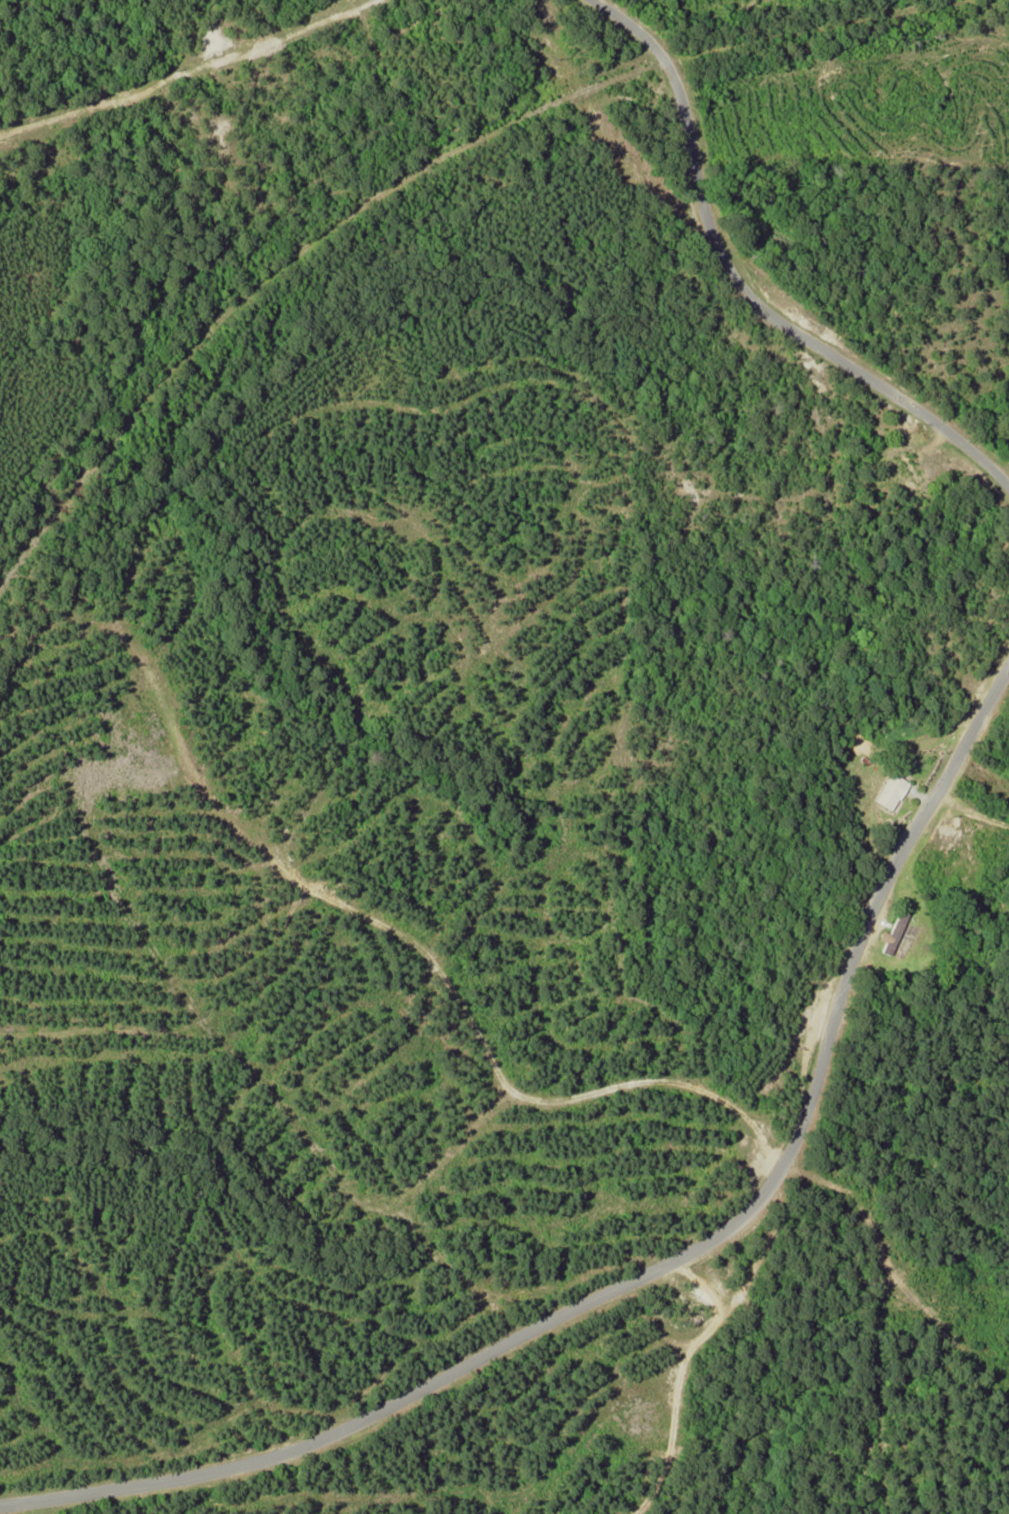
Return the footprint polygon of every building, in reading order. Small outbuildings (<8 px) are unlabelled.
[(890,810),(907,782),(888,771),(871,799),(890,810)] [(891,954),(906,911),(897,908),(888,933),(880,930),(876,939),(884,941),(881,951),(891,954)]
